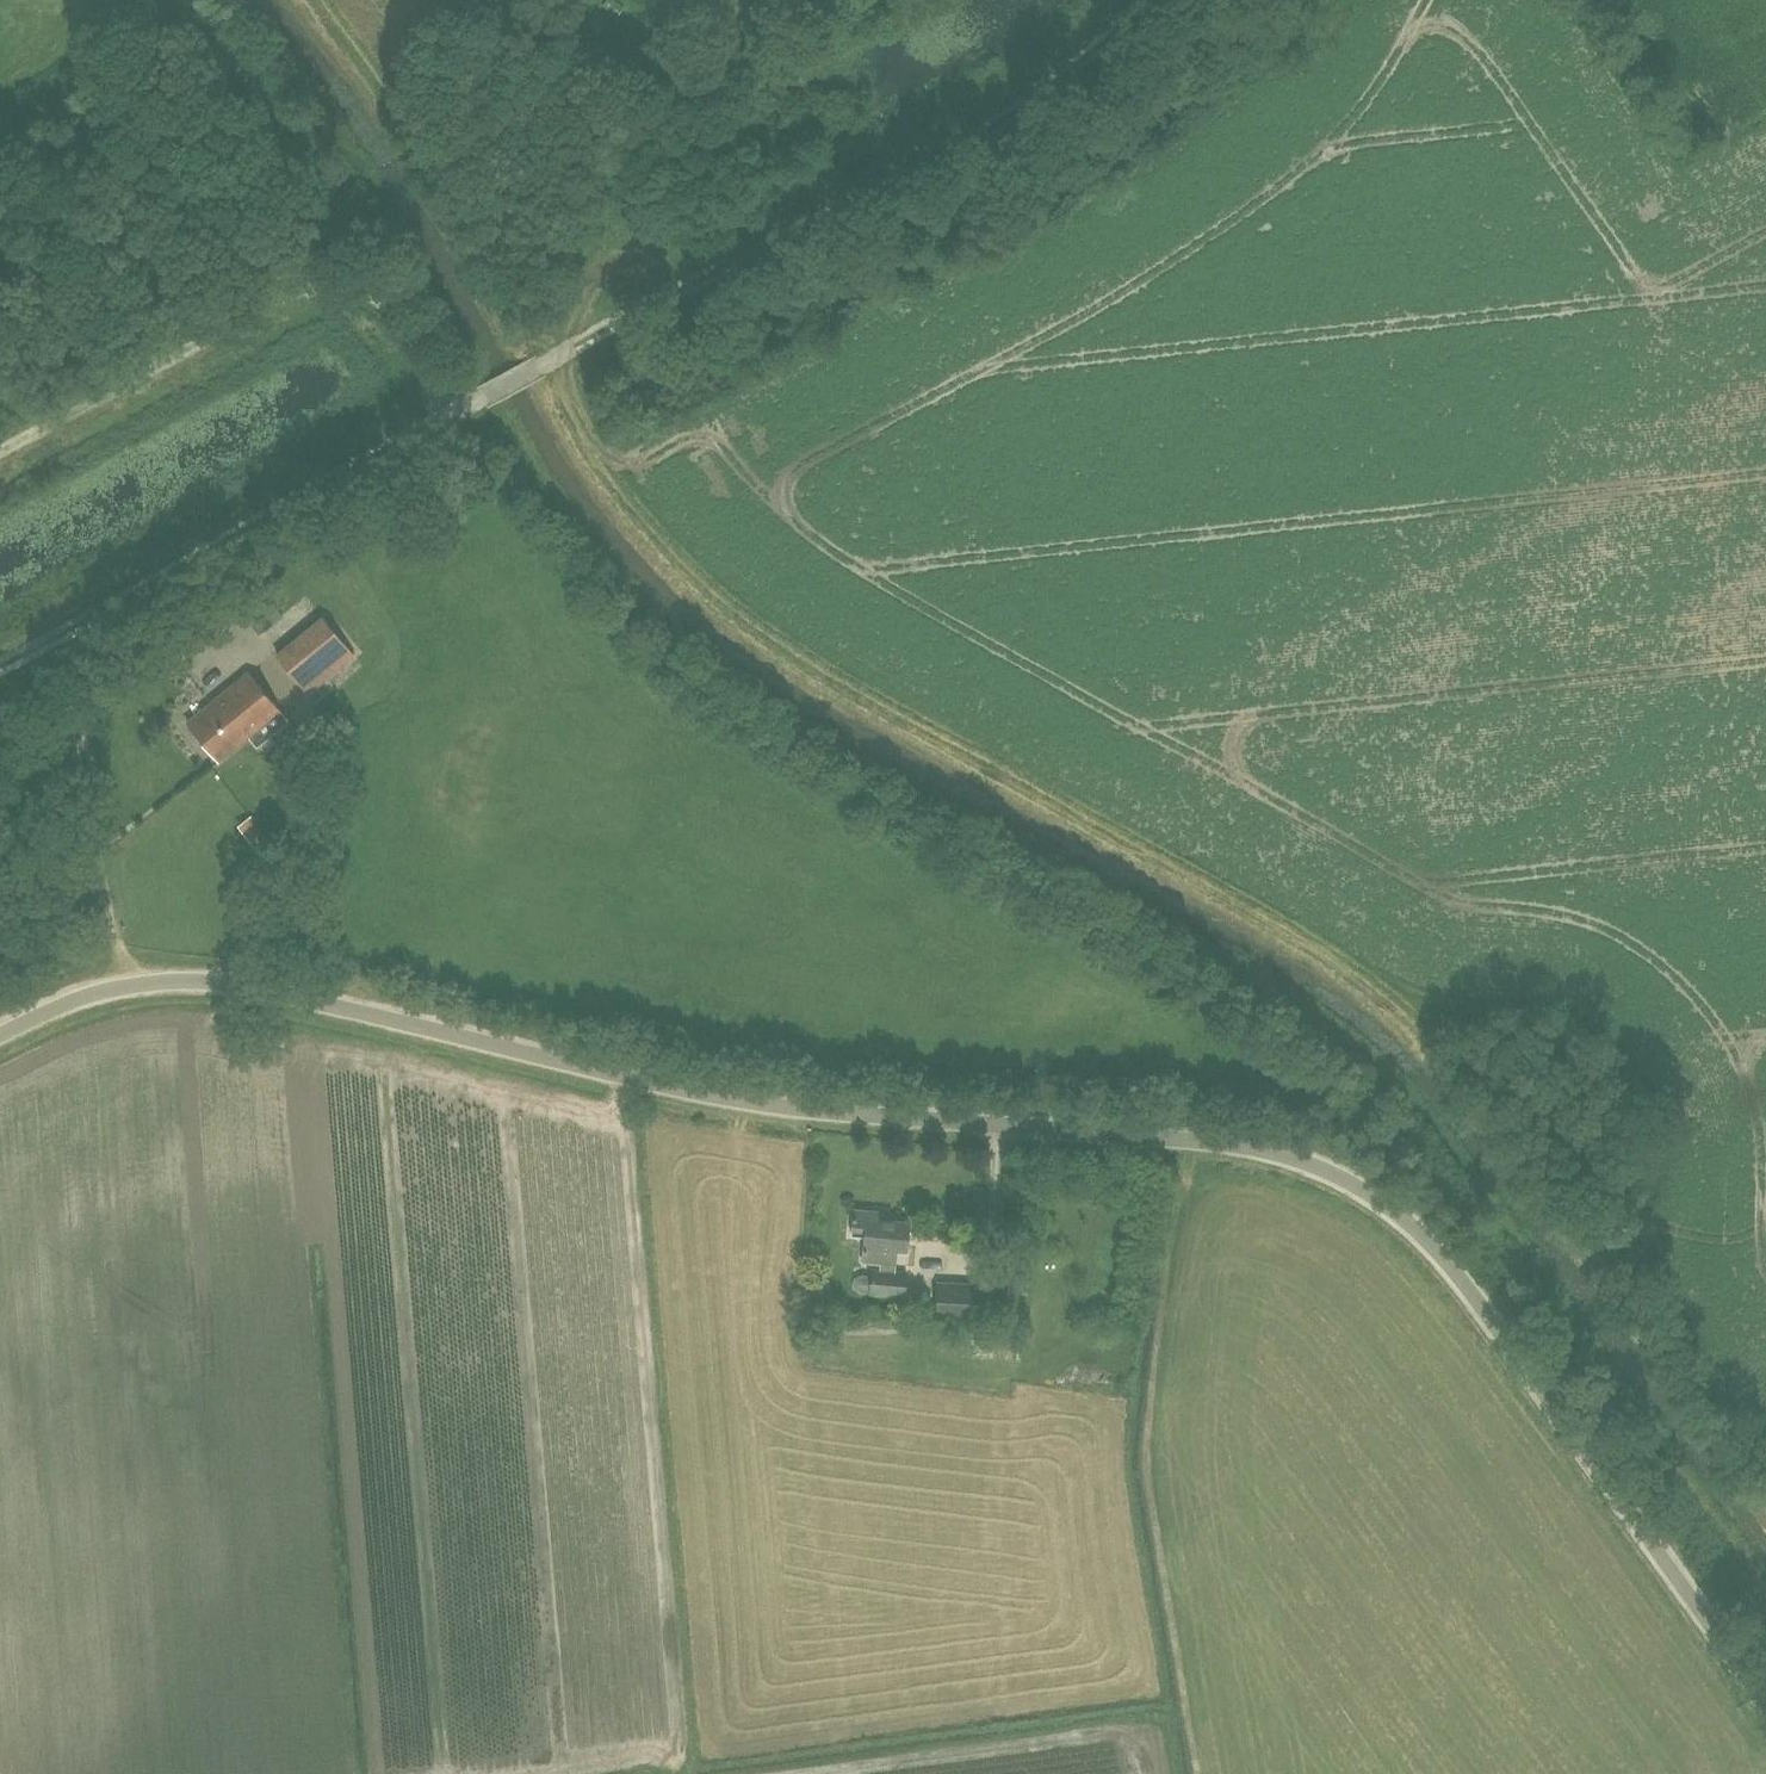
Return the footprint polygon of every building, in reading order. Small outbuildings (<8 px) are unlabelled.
[(322,614),(274,654),(307,695),(355,655),(322,614)] [(247,671),(186,722),(217,760),(278,709),(247,671)] [(237,825),(260,856),(274,845),(251,814),(237,825)] [(869,1292),(904,1295),(905,1270),(893,1268),(895,1249),(905,1250),(908,1220),(884,1218),(885,1211),(852,1207),(849,1233),(864,1235),(861,1260),(871,1261),(869,1292)] [(1018,1311),(1019,1280),(997,1278),(996,1309),(1018,1311)] [(936,1280),(934,1316),(985,1318),(986,1282),(936,1280)]
